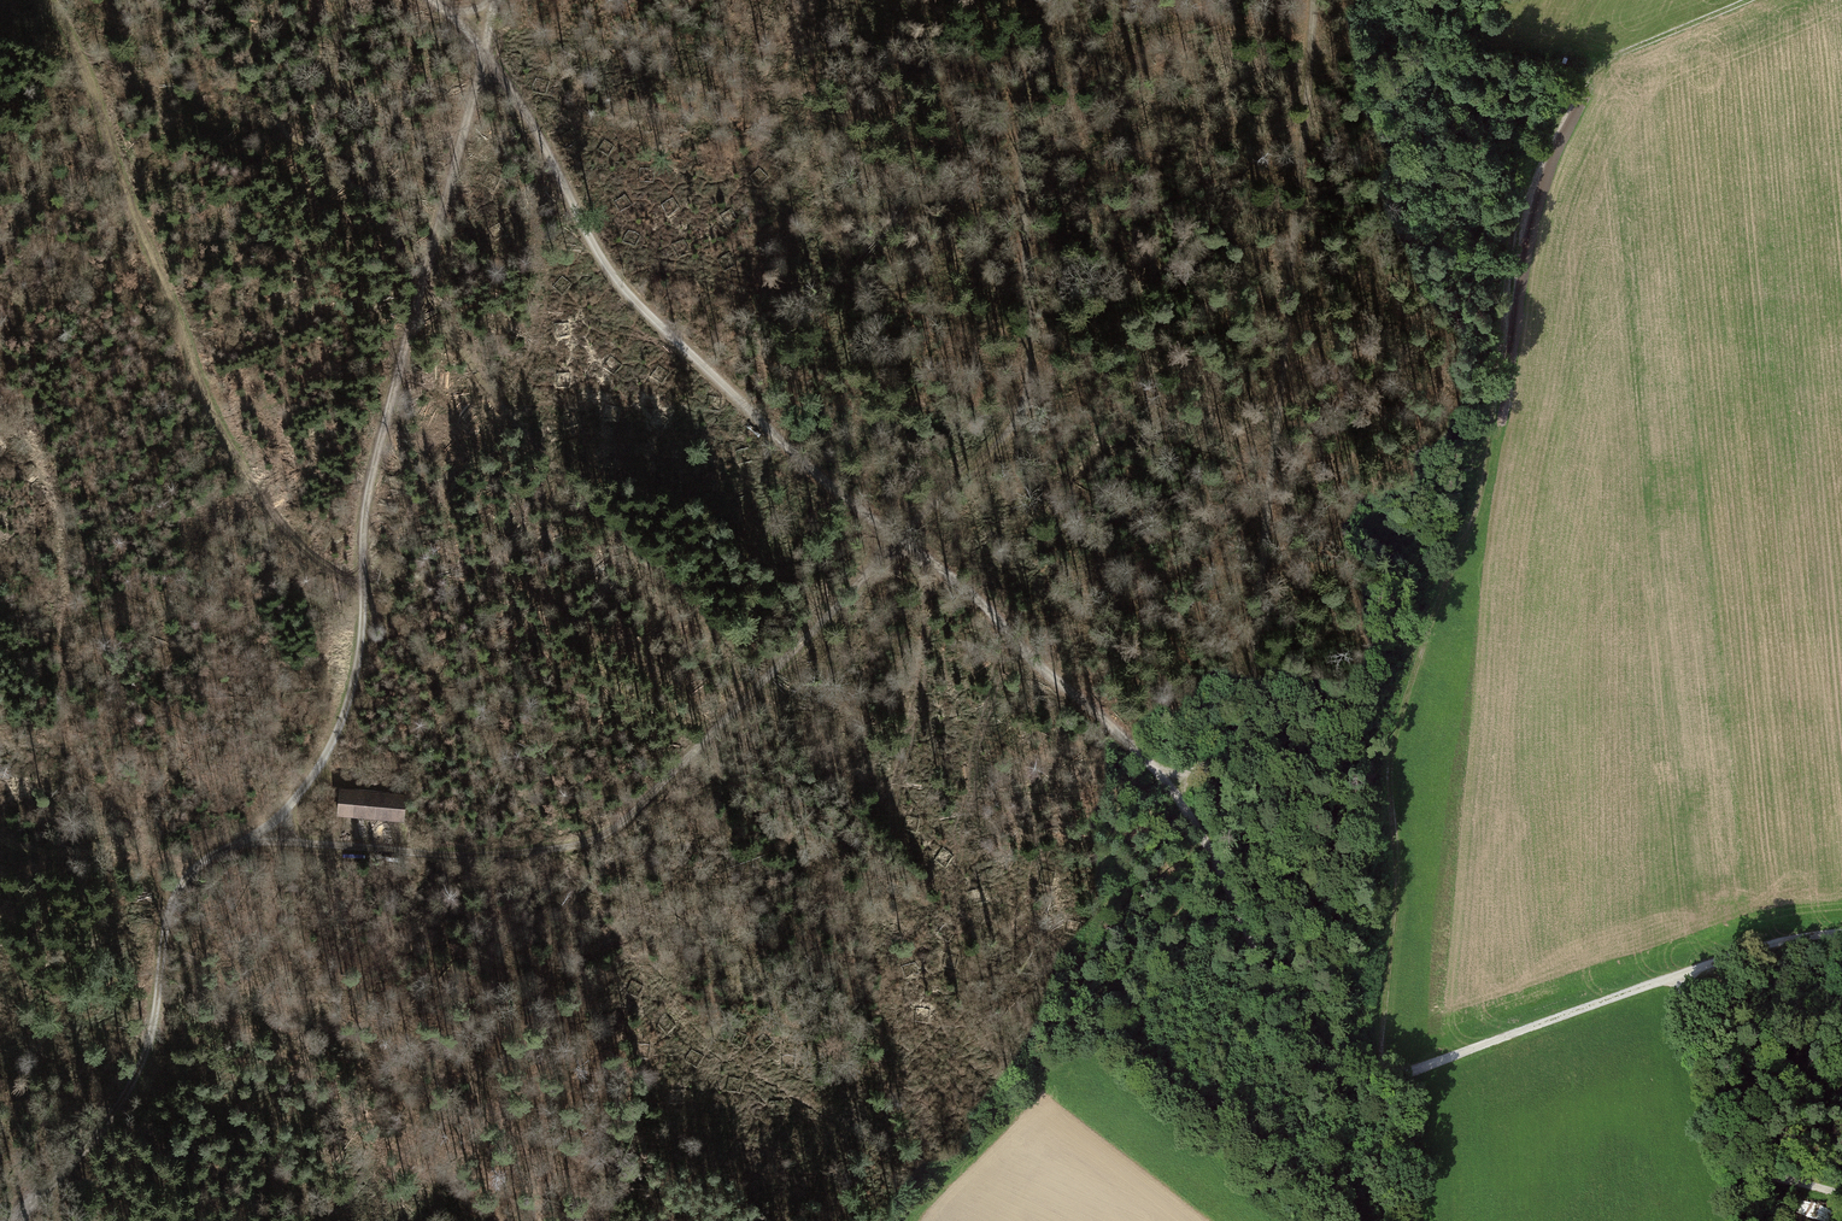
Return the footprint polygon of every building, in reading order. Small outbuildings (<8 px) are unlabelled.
[(405,797),(340,791),(338,811),(403,817),(405,797)]
